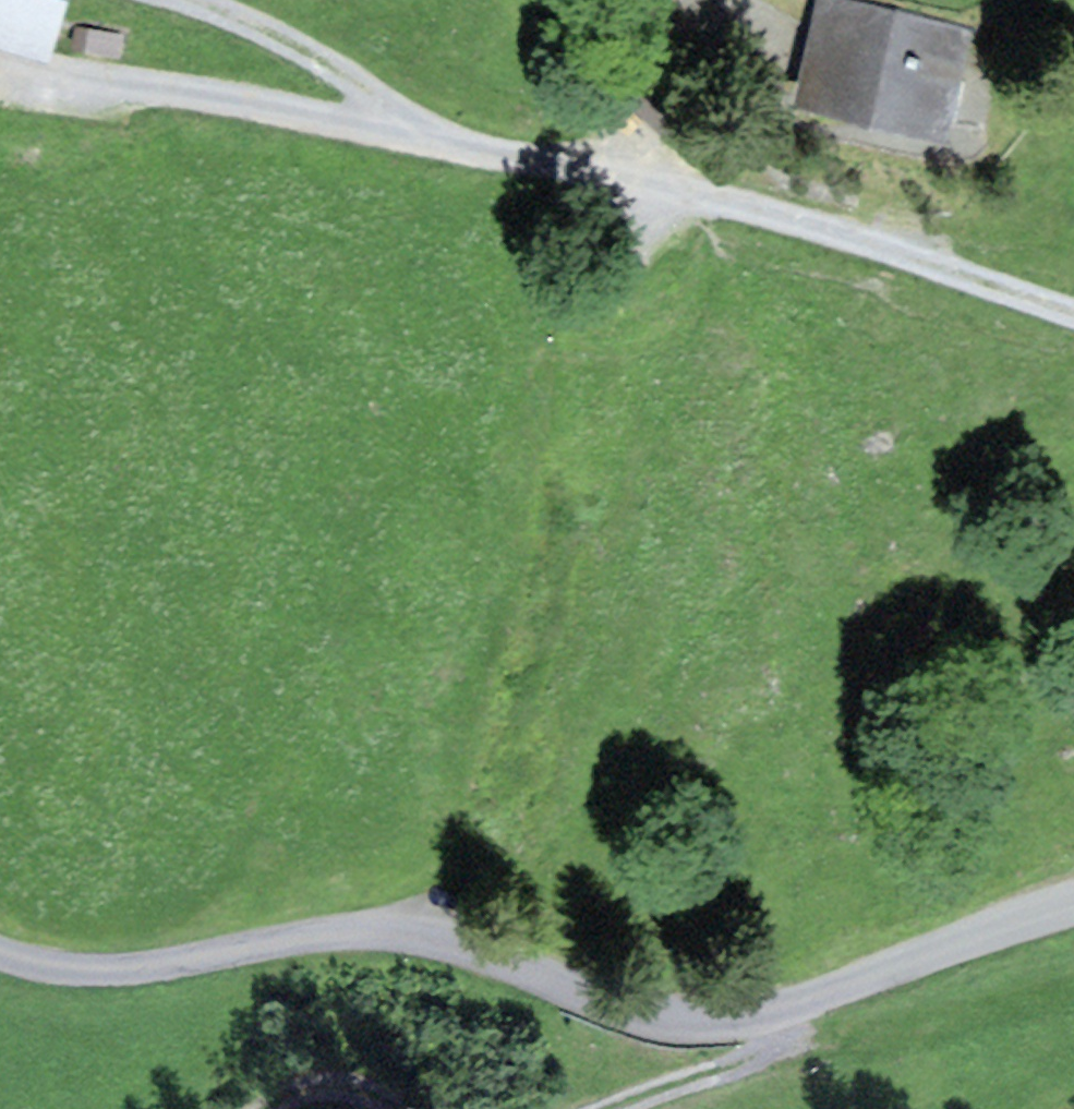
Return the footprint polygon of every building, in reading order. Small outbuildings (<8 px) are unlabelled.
[(42,65),(63,0),(0,0),(0,52),(42,65)] [(835,0),(824,0),(797,109),(949,146),(976,34),(835,0)]
